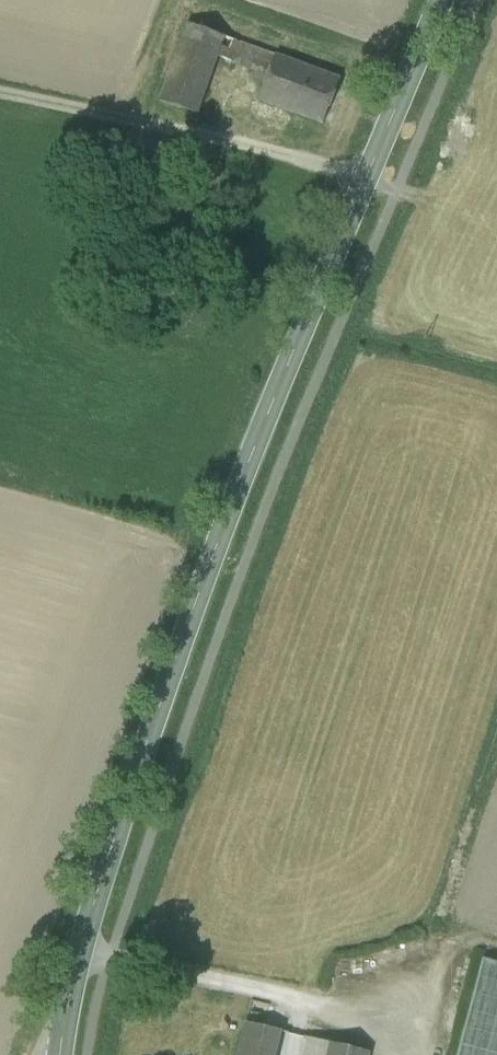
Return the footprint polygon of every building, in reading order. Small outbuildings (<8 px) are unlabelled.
[(224,36),(186,23),(159,101),(197,114),(217,55),(224,36)] [(238,41),(224,36),(217,55),(232,60),(238,41)] [(230,64),(266,77),(269,70),(249,63),(255,47),(238,41),(232,60),(230,64)] [(311,67),(255,47),(249,63),(269,70),(266,77),(259,99),(295,112),(311,67)] [(340,77),(311,67),(295,112),(323,122),(340,77)] [(482,960),(457,1054),(496,1054),(496,964),(482,960)] [(245,1023),(238,1054),(274,1054),(280,1031),(245,1023)] [(306,1054),(327,1054),(329,1044),(309,1039),(306,1054)] [(329,1044),(327,1054),(368,1054),(368,1053),(329,1044)]
